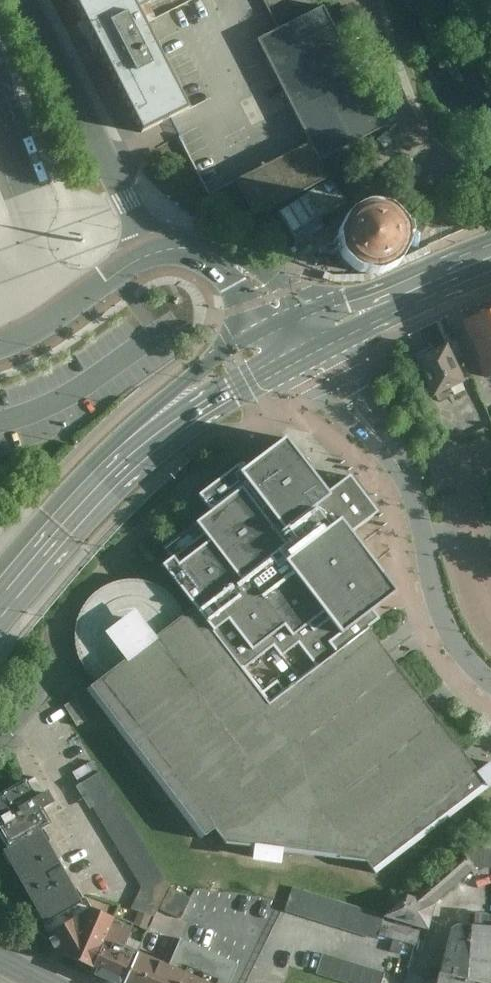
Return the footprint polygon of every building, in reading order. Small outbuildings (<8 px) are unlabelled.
[(143,124),(167,112),(189,101),(138,1),(139,0),(81,0),(143,124)] [(281,29),(259,39),(311,147),(237,183),(252,214),(326,178),(318,160),(371,134),(384,128),(325,7),(281,29)] [(352,7),(340,12),(345,24),(357,19),(352,7)] [(376,208),(371,207),(366,207),(361,207),(356,209),(351,211),(347,214),(344,218),(341,222),(339,227),(338,232),(337,237),(338,242),(339,247),(342,252),(345,256),(349,259),(353,262),(358,264),(363,265),(368,265),(372,265),(377,264),(381,261),(385,259),(389,255),(392,252),(394,247),(395,243),(396,238),(396,233),(395,228),(393,224),(391,220),(388,216),(384,213),(380,210),(376,208)] [(463,322),(485,378),(490,376),(490,311),(463,322)] [(446,344),(414,360),(432,397),(465,382),(446,344)] [(267,701),(365,626),(403,597),(354,533),(378,515),(364,496),(348,476),(325,494),(282,438),(199,502),(207,513),(154,553),(195,606),(267,701)] [(462,755),(384,654),(365,626),(267,701),(195,606),(182,617),(179,610),(171,598),(161,590),(150,584),(137,581),(125,581),(114,582),(101,587),(92,595),(84,602),(77,616),(74,629),(74,646),(76,659),(82,668),(90,677),(96,682),(83,694),(99,715),(202,847),(367,868),(374,877),(486,786),(480,777),(462,755)] [(172,886),(102,774),(81,787),(144,888),(134,909),(155,919),(172,886)] [(13,854),(45,835),(58,828),(51,815),(58,811),(48,796),(40,800),(29,783),(0,800),(0,831),(13,854)] [(8,857),(51,930),(88,908),(45,835),(13,854),(8,857)] [(473,839),(383,918),(428,934),(435,907),(478,871),(490,871),(490,841),(473,839)] [(193,898),(173,889),(163,911),(183,920),(193,898)] [(383,918),(293,889),(289,902),(285,913),(375,942),(383,918)] [(116,982),(133,982),(144,957),(130,951),(138,935),(97,916),(92,906),(88,908),(51,930),(71,963),(116,982)] [(439,979),(457,982),(490,982),(490,931),(457,927),(450,931),(439,979)] [(144,957),(133,982),(233,982),(241,967),(184,942),(173,969),(144,957)] [(323,956),(317,975),(342,982),(383,982),(386,975),(323,956)]
